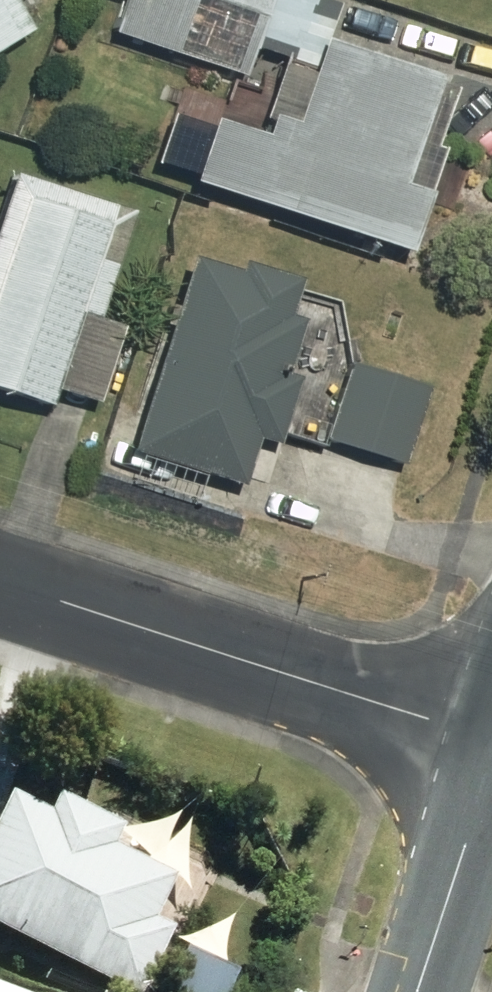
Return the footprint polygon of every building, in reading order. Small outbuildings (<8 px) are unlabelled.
[(47,28),(30,0),(0,0),(0,55),(47,28)] [(213,61),(222,36),(271,53),(289,0),(153,0),(177,8),(164,44),(213,61)] [(206,179),(428,251),(448,191),(422,183),(458,74),(342,36),(314,123),(288,115),(283,133),(227,114),(206,179)] [(66,402),(71,387),(113,401),(139,326),(111,316),(147,215),(30,174),(0,260),(0,309),(5,310),(0,325),(0,379),(66,402)] [(208,253),(147,447),(256,483),(272,435),(290,441),(312,378),(299,373),(316,317),(303,312),(316,274),(258,255),(253,269),(208,253)] [(339,439),(415,464),(441,386),(364,361),(339,439)] [(134,471),(144,443),(116,434),(106,461),(134,471)] [(128,991),(158,991),(186,935),(168,927),(189,885),(128,855),(138,833),(73,803),(64,820),(24,800),(0,850),(0,930),(128,991)] [(248,976),(196,953),(178,991),(241,991),(248,976)]
